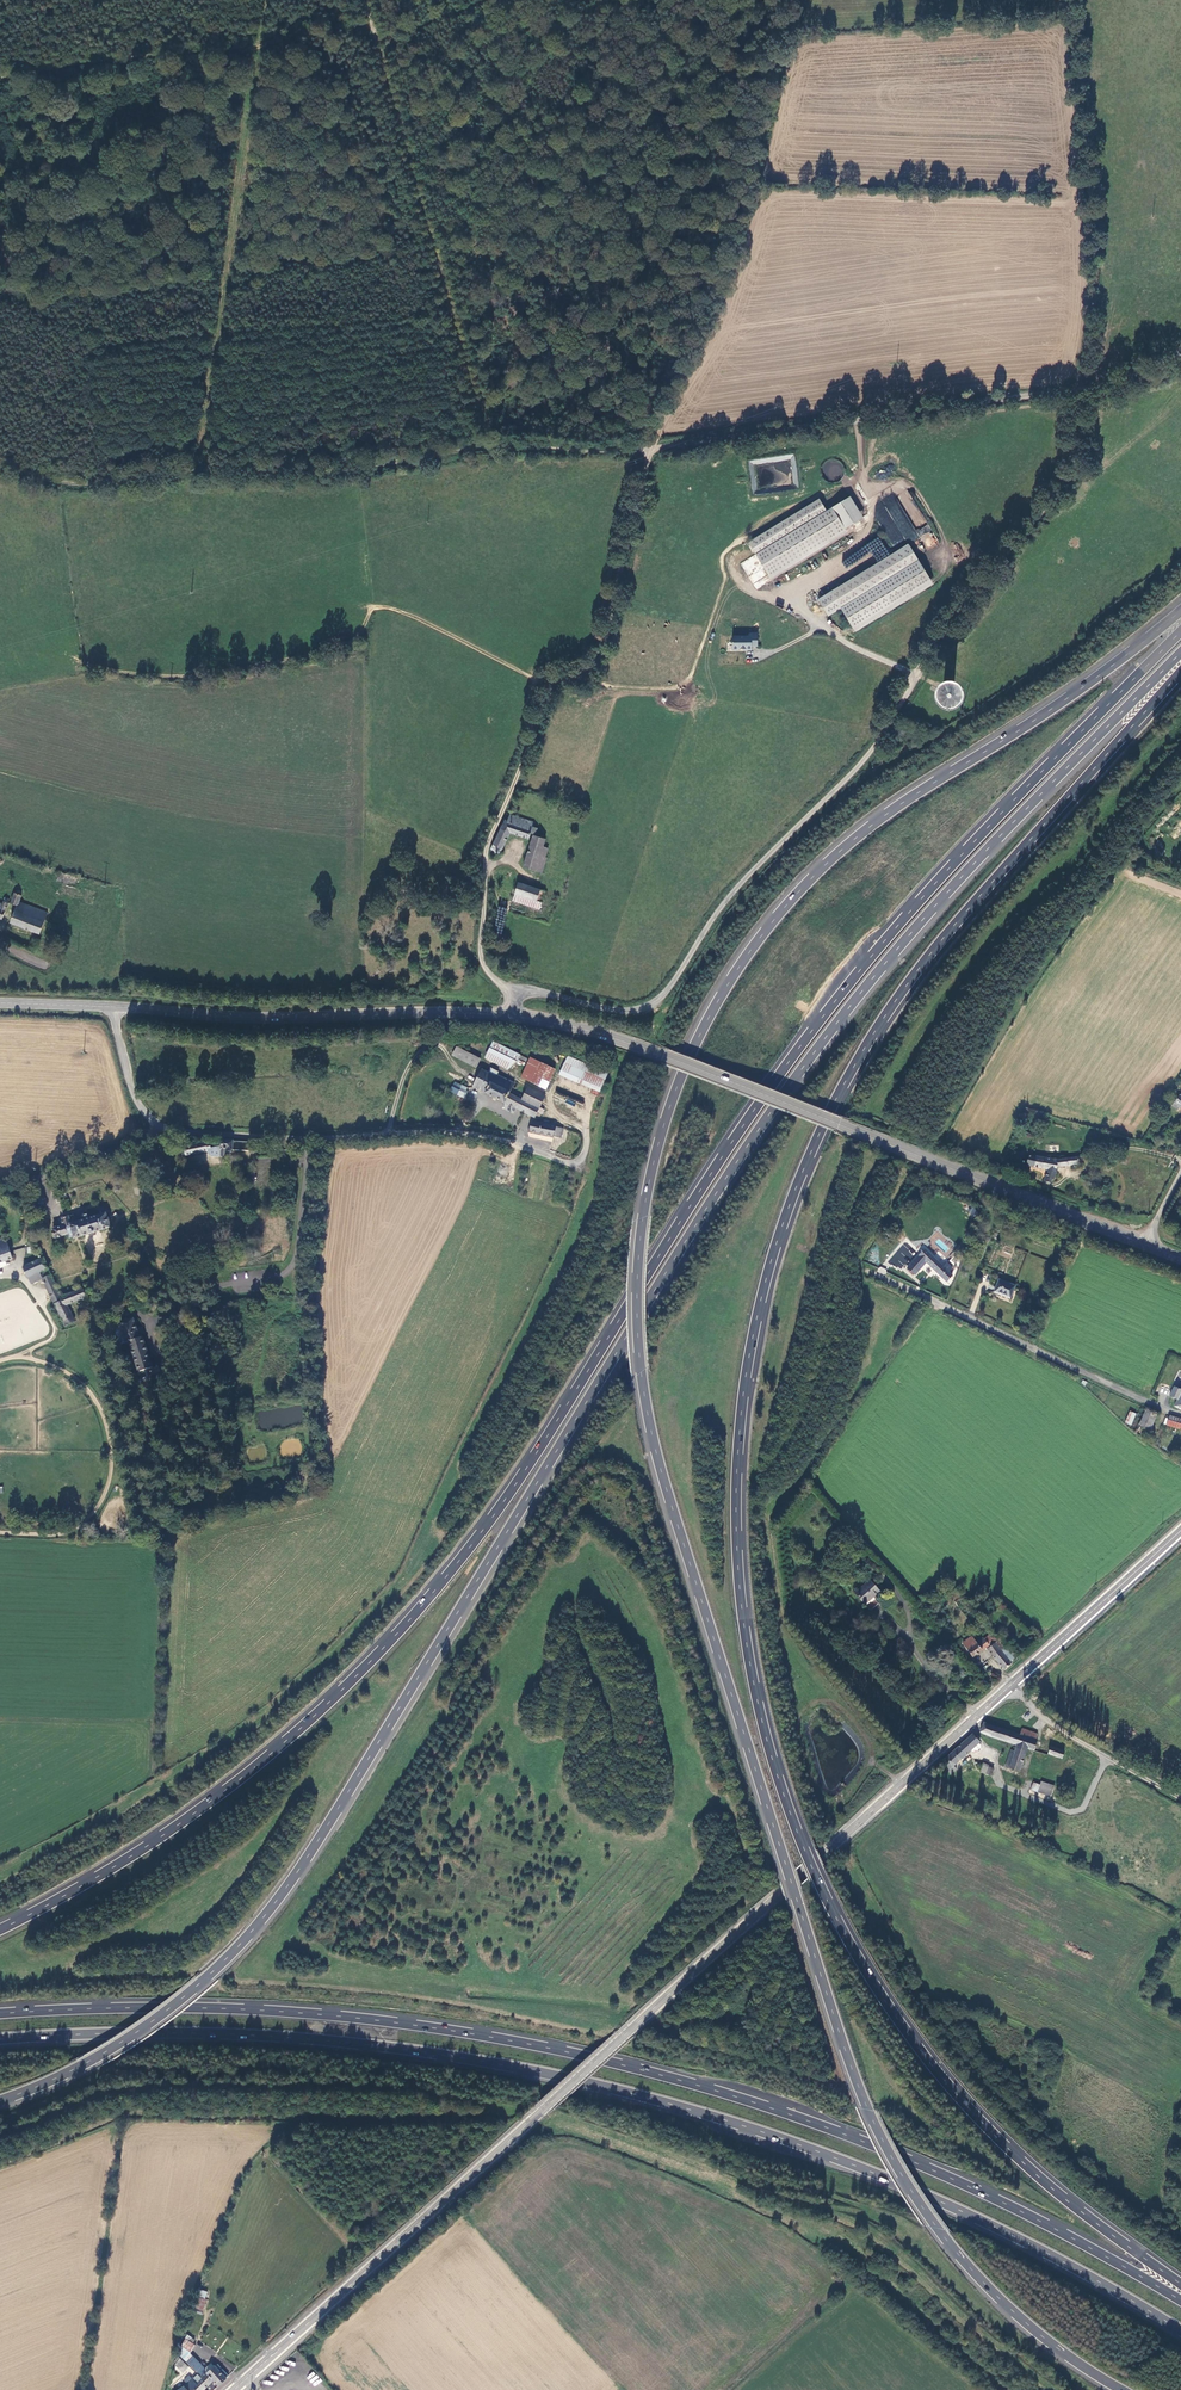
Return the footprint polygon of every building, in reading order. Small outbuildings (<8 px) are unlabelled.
[(421,23),(424,29),(436,23),(433,17),(421,23)] [(786,455),(757,460),(758,464),(787,459),(786,455)] [(871,506),(894,548),(917,535),(893,493),(871,506)] [(851,496),(828,511),(820,499),(750,543),(770,576),(864,517),(851,496)] [(921,537),(930,528),(926,524),(917,533),(921,537)] [(908,543),(832,591),(843,608),(855,627),(931,579),(908,543)] [(831,616),(843,608),(832,591),(820,599),(831,616)] [(749,652),(754,652),(754,648),(760,648),(760,635),(751,635),(751,638),(734,638),(735,652),(741,652),(742,651),(747,650),(749,652)] [(964,690),(959,683),(957,681),(953,680),(949,680),(945,680),(942,682),(938,687),(936,694),(938,701),(941,705),(944,708),(951,709),(959,706),(963,701),(964,695),(964,690)] [(534,836),(535,833),(537,829),(532,827),(533,824),(509,815),(507,821),(505,820),(491,849),(494,853),(499,855),(510,834),(528,839),(529,834),(532,835),(522,867),(535,871),(539,856),(544,858),(547,849),(542,847),(545,840),(544,839),(544,838),(541,837),(540,838),(534,836)] [(545,858),(544,858),(539,856),(535,871),(541,873),(545,858)] [(77,881),(62,877),(60,883),(75,887),(77,881)] [(518,883),(514,894),(536,901),(540,890),(518,883)] [(10,921),(39,934),(47,914),(19,902),(21,896),(15,894),(11,903),(16,906),(10,921)] [(536,901),(514,894),(513,900),(540,909),(542,902),(541,902),(536,901)] [(517,1055),(491,1041),(484,1055),(508,1067),(514,1062),(517,1055)] [(479,1059),(456,1047),(452,1055),(475,1067),(479,1059)] [(604,1078),(565,1058),(559,1071),(598,1090),(604,1078)] [(519,1077),(530,1083),(539,1065),(528,1059),(519,1077)] [(539,1065),(530,1083),(544,1090),(553,1071),(539,1065)] [(473,1087),(533,1118),(536,1114),(538,1115),(538,1113),(541,1114),(543,1111),(540,1109),(540,1108),(539,1108),(544,1098),(527,1089),(522,1099),(509,1093),(513,1084),(496,1076),(495,1077),(481,1070),(473,1087)] [(454,1081),(449,1091),(464,1098),(469,1087),(454,1081)] [(1180,1095),(1172,1106),(1177,1110),(1179,1108),(1180,1109),(1180,1096),(1180,1095)] [(555,1127),(532,1121),(528,1132),(553,1138),(553,1137),(560,1139),(563,1129),(555,1127)] [(222,1140),(221,1157),(230,1157),(230,1153),(233,1153),(233,1142),(233,1141),(222,1140)] [(217,1157),(220,1156),(220,1146),(211,1148),(209,1141),(206,1142),(209,1153),(213,1157),(217,1157)] [(207,1151),(209,1153),(206,1142),(184,1147),(185,1156),(207,1151)] [(1057,1161),(1029,1156),(1027,1166),(1049,1171),(1045,1182),(1051,1184),(1053,1180),(1055,1180),(1059,1167),(1069,1167),(1070,1165),(1081,1164),(1080,1158),(1061,1159),(1061,1160),(1057,1161)] [(973,1217),(978,1213),(973,1207),(968,1211),(973,1217)] [(89,1234),(95,1232),(110,1228),(106,1215),(76,1225),(73,1216),(62,1219),(64,1226),(53,1229),(54,1232),(52,1232),(55,1240),(57,1239),(57,1240),(62,1239),(61,1238),(69,1235),(70,1238),(73,1237),(74,1239),(89,1234)] [(12,1258),(5,1238),(0,1240),(0,1262),(12,1258)] [(914,1275),(926,1262),(928,1261),(925,1258),(921,1254),(908,1268),(914,1275)] [(39,1272),(43,1271),(44,1268),(46,1268),(45,1266),(47,1265),(46,1264),(47,1263),(44,1258),(43,1258),(43,1256),(22,1266),(27,1278),(39,1272)] [(932,1268),(947,1281),(952,1276),(948,1273),(942,1267),(933,1259),(931,1262),(934,1265),(932,1268)] [(946,1264),(942,1267),(948,1273),(952,1269),(946,1264)] [(30,1284),(42,1279),(42,1278),(39,1272),(27,1278),(30,1284)] [(42,1279),(53,1303),(61,1300),(59,1296),(54,1284),(50,1274),(42,1278),(42,1279)] [(1010,1298),(1014,1287),(998,1281),(994,1291),(1010,1298)] [(67,1305),(86,1297),(82,1287),(59,1296),(61,1300),(53,1303),(63,1324),(73,1318),(67,1305)] [(145,1334),(143,1328),(138,1329),(136,1324),(139,1323),(138,1320),(135,1321),(134,1319),(120,1324),(127,1343),(129,1343),(139,1372),(154,1369),(143,1335),(145,1334)] [(123,1344),(127,1343),(120,1324),(116,1326),(115,1328),(120,1343),(123,1344)] [(1174,1407),(1180,1410),(1180,1391),(1173,1388),(1169,1397),(1177,1401),(1174,1407)] [(1132,1425),(1136,1413),(1130,1410),(1125,1423),(1132,1425)] [(1156,1416),(1145,1411),(1135,1433),(1146,1438),(1156,1416)] [(1170,1417),(1167,1425),(1180,1430),(1180,1431),(1180,1420),(1170,1417)] [(870,1612),(878,1605),(872,1598),(879,1593),(869,1582),(855,1595),(870,1612)] [(988,1646),(990,1648),(994,1644),(998,1642),(992,1634),(984,1640),(988,1646)] [(978,1645),(972,1637),(967,1641),(967,1642),(964,1645),(972,1657),(988,1646),(984,1640),(978,1645)] [(1004,1650),(998,1642),(994,1644),(1000,1652),(1004,1650)] [(987,1650),(993,1658),(1000,1652),(994,1644),(990,1648),(987,1650)] [(1009,1663),(1013,1660),(1005,1649),(1004,1650),(1000,1652),(993,1658),(1003,1670),(1010,1665),(1009,1663)] [(986,1685),(982,1680),(978,1684),(982,1688),(986,1685)] [(1084,1712),(1081,1717),(1094,1725),(1098,1719),(1084,1712)] [(1020,1735),(984,1724),(980,1732),(1017,1745),(1015,1752),(1011,1750),(1005,1767),(1020,1771),(1028,1748),(1034,1750),(1038,1740),(1036,1740),(1038,1734),(1022,1730),(1020,1735)] [(948,1769),(952,1773),(956,1770),(953,1767),(973,1750),(978,1745),(980,1744),(972,1736),(946,1759),(952,1765),(948,1769)] [(1051,1748),(1048,1755),(1062,1759),(1065,1752),(1051,1748)] [(1057,1776),(1062,1759),(1048,1755),(1045,1754),(1039,1770),(1057,1776)] [(984,1764),(981,1771),(991,1775),(994,1770),(989,1768),(990,1766),(984,1764)] [(1034,1783),(1033,1784),(1031,1791),(1050,1797),(1053,1791),(1053,1789),(1040,1785),(1040,1786),(1034,1783)] [(198,2289),(193,2308),(203,2311),(208,2292),(198,2289)] [(196,2346),(186,2338),(181,2345),(191,2352),(196,2346)] [(201,2364),(193,2356),(187,2362),(194,2370),(201,2364)] [(211,2362),(203,2369),(207,2373),(214,2367),(215,2367),(211,2362)] [(217,2364),(215,2367),(214,2367),(226,2379),(229,2376),(217,2364)] [(203,2369),(197,2375),(201,2379),(198,2382),(205,2389),(213,2381),(218,2386),(226,2379),(214,2367),(207,2373),(203,2369)] [(306,2377),(315,2387),(322,2380),(313,2371),(306,2377)] [(205,2389),(198,2382),(197,2383),(192,2379),(183,2387),(179,2389),(204,2389),(205,2389)]
